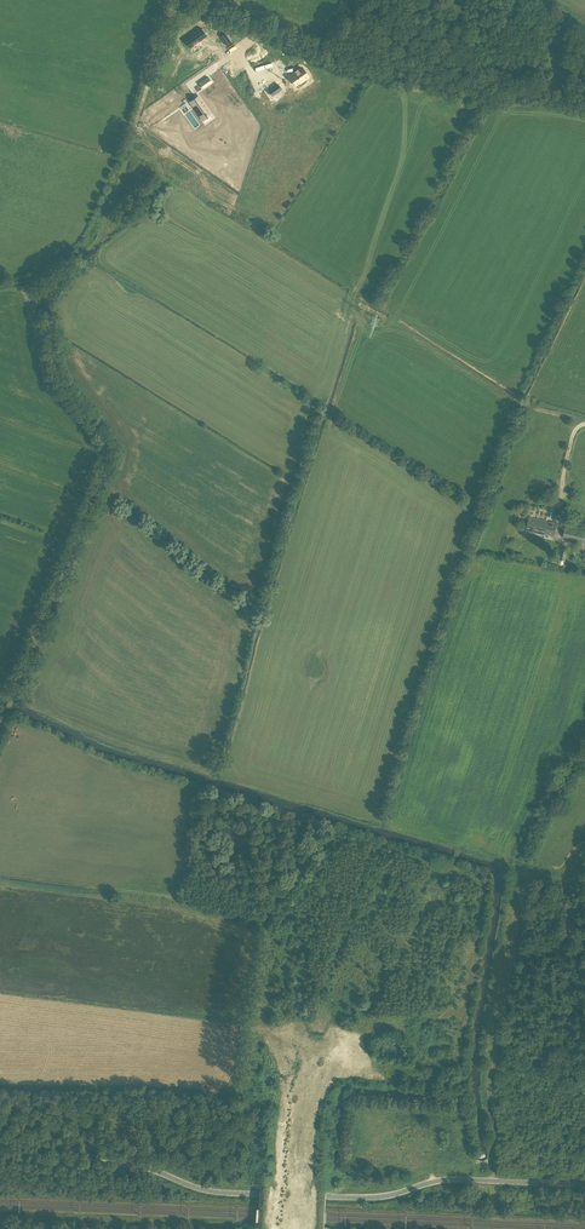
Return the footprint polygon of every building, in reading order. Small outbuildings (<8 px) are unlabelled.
[(184,40),(190,48),(193,46),(193,44),(200,39),(201,41),(207,36),(201,28),(184,40)] [(226,33),(220,37),(227,46),(232,42),(226,33)] [(300,82),(302,85),(306,82),(304,79),(308,76),(301,67),(289,76),(296,85),(300,82)] [(272,96),(281,89),(278,84),(268,91),(272,96)] [(198,110),(202,116),(209,111),(201,99),(199,100),(197,97),(190,102),(197,111),(198,110)] [(554,536),(557,523),(529,517),(526,530),(545,534),(554,536)] [(584,531),(584,532),(566,527),(564,537),(582,541),(582,542),(584,543),(584,531)] [(257,1223),(246,1223),(248,1225),(258,1226),(258,1223),(260,1187),(260,1184),(251,1184),(249,1186),(259,1187),(259,1194),(258,1211),(257,1216),(257,1223)] [(335,1228),(324,1228),(325,1219),(325,1214),(326,1196),(327,1191),(336,1192),(335,1189),(326,1188),(325,1191),(323,1228),(334,1228),(335,1228)]
